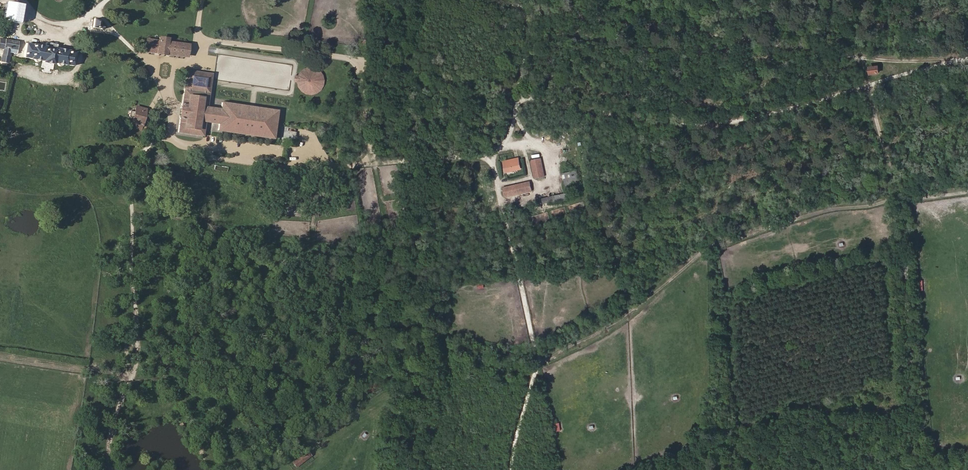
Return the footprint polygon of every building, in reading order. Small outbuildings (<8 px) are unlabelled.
[(17,22),(20,5),(12,3),(12,4),(11,8),(10,8),(9,8),(8,8),(7,9),(7,10),(5,19),(17,22)] [(101,25),(101,20),(94,19),(93,27),(100,28),(100,29),(101,29),(102,29),(103,29),(104,28),(104,27),(103,26),(103,25),(102,25),(101,25)] [(186,56),(188,44),(167,42),(168,39),(159,38),(159,41),(147,39),(145,51),(157,52),(157,53),(166,54),(166,53),(186,56)] [(76,52),(69,51),(69,50),(56,48),(57,44),(46,42),(45,46),(33,44),(26,43),(25,47),(18,46),(19,41),(5,39),(5,40),(0,39),(0,53),(3,54),(1,61),(9,62),(10,52),(24,55),(24,57),(30,58),(30,59),(34,59),(34,60),(35,62),(37,62),(39,61),(39,60),(42,61),(42,62),(53,64),(54,63),(57,63),(57,64),(58,66),(60,66),(62,65),(62,64),(66,65),(66,64),(73,66),(76,52)] [(297,75),(296,82),(301,82),(299,92),(323,95),(327,70),(301,67),(300,75),(297,75)] [(207,107),(212,74),(187,70),(182,103),(181,103),(181,107),(180,107),(179,114),(180,114),(179,117),(180,118),(178,132),(203,136),(205,121),(207,107)] [(221,109),(207,107),(205,121),(219,124),(218,130),(273,139),(277,111),(222,102),(221,109)] [(141,126),(145,109),(136,107),(134,112),(133,118),(132,123),(135,124),(134,129),(140,130),(141,126)] [(520,169),(518,158),(504,162),(507,172),(520,169)] [(544,176),(541,159),(532,161),(535,178),(544,176)] [(579,183),(576,171),(563,174),(566,186),(579,183)] [(532,191),(530,182),(504,188),(506,197),(532,191)] [(567,201),(566,194),(555,196),(556,201),(556,203),(567,201)] [(312,457),(308,452),(293,463),(297,468),(312,457)]
